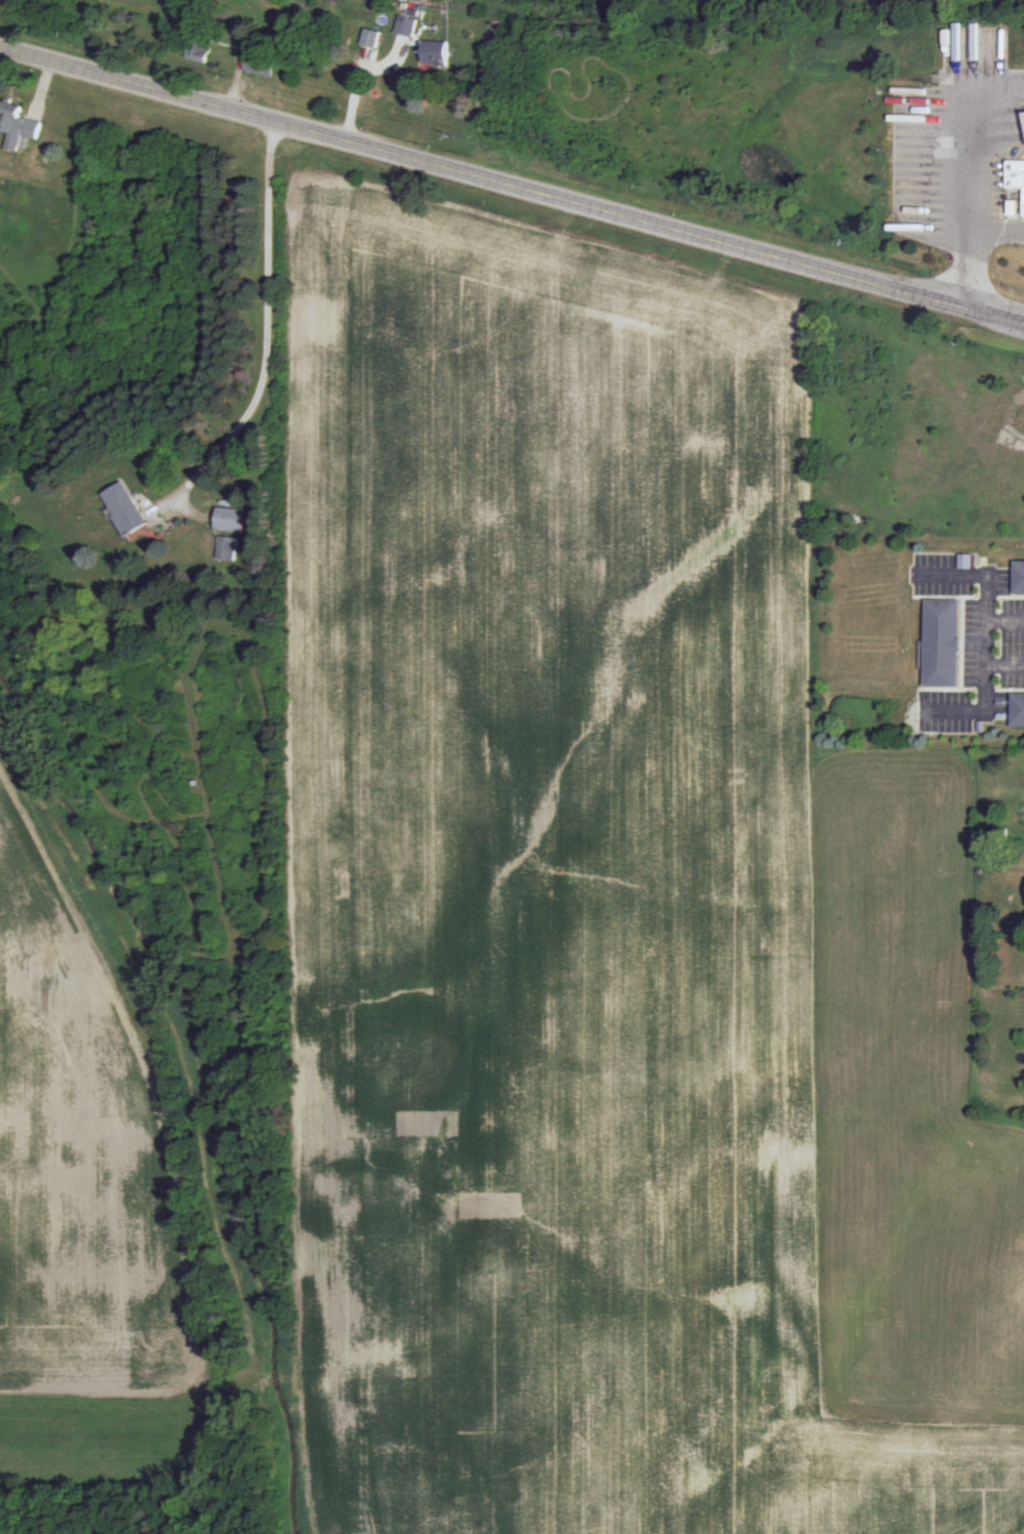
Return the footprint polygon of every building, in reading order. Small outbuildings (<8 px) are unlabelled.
[(416,18),(398,14),(394,32),(412,36),(416,18)] [(359,44),(375,48),(379,31),(363,27),(359,44)] [(187,58),(207,62),(211,44),(192,39),(187,58)] [(446,65),(447,41),(423,40),(422,64),(446,65)] [(276,59),(248,52),(243,69),(271,76),(276,59)] [(21,116),(23,105),(3,100),(0,113),(0,114),(10,116),(6,131),(9,131),(5,148),(18,151),(22,135),(37,139),(41,121),(21,116)] [(1010,190),(1023,189),(1023,161),(1009,161),(1010,190)] [(102,493),(110,507),(108,508),(124,536),(148,523),(124,480),(102,493)] [(214,528),(242,532),(246,510),(218,505),(214,528)] [(237,537),(218,535),(217,559),(236,560),(237,537)] [(972,553),(959,553),(959,568),(972,568),(972,553)] [(1015,561),(1023,561),(1023,594),(1015,594),(1015,561)] [(961,601),(961,686),(927,686),(927,601),(961,601)] [(1014,695),(1023,695),(1023,727),(1013,727),(1014,695)]
